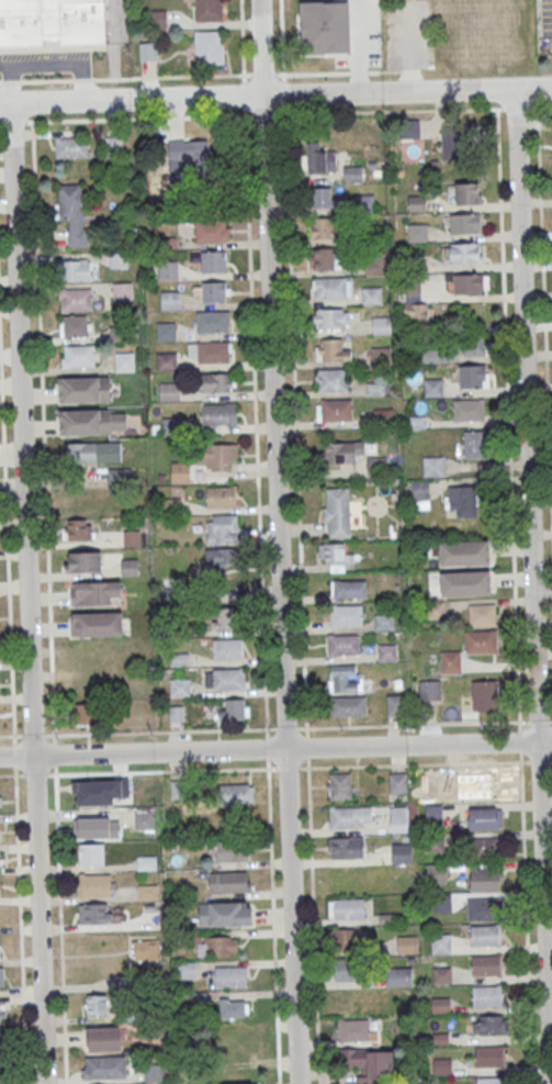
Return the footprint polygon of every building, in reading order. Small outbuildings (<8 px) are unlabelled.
[(45,45),(45,40),(58,40),(59,43),(104,42),(103,0),(0,0),(0,46),(45,45)] [(222,21),(222,0),(195,0),(195,21),(222,21)] [(195,63),(223,63),(223,31),(195,31),(195,63)] [(140,60),(155,60),(155,43),(140,43),(140,60)] [(471,159),(471,131),(443,131),(443,159),(471,159)] [(105,154),(122,154),(122,136),(105,136),(105,154)] [(55,137),(55,157),(87,157),(87,137),(55,137)] [(168,141),(168,166),(210,165),(210,140),(168,141)] [(336,171),(336,151),(321,151),(321,142),(307,142),(307,172),(336,171)] [(344,182),(362,182),(362,166),(344,166),(344,182)] [(481,204),(481,183),(448,183),(448,204),(481,204)] [(84,184),(58,184),(58,218),(68,218),(68,246),(84,246),(84,184)] [(311,187),(311,207),(333,207),(333,187),(311,187)] [(374,212),(374,194),(356,194),(356,212),(374,212)] [(426,211),(426,196),(408,196),(408,211),(426,211)] [(449,233),(482,233),(482,214),(449,214),(449,233)] [(311,238),(337,238),(337,217),(311,217),(311,238)] [(195,242),(228,242),(228,221),(195,221),(195,242)] [(427,224),(406,224),(406,241),(427,241),(427,224)] [(481,243),(449,243),(449,264),(481,264),(481,243)] [(338,248),(311,248),(311,270),(338,270),(338,248)] [(204,251),(204,272),(226,272),(226,251),(204,251)] [(127,269),(127,253),(110,253),(110,269),(127,269)] [(366,273),(384,273),(384,256),(366,256),(366,273)] [(61,281),(90,281),(90,260),(61,260),(61,281)] [(177,261),(158,261),(158,279),(177,279),(177,261)] [(453,284),(453,295),(488,295),(488,274),(445,274),(445,284),(453,284)] [(348,278),(314,277),(314,298),(347,299),(348,278)] [(193,302),(228,302),(228,281),(193,281),(193,302)] [(404,294),(420,294),(420,282),(404,282),(404,294)] [(113,283),(113,301),(132,301),(132,283),(113,283)] [(381,304),(381,287),(362,287),(362,304),(381,304)] [(59,289),(59,311),(91,311),(91,289),(59,289)] [(160,291),(160,309),(179,309),(179,291),(160,291)] [(404,304),(405,328),(433,328),(432,304),(404,304)] [(313,328),(350,328),(350,309),(313,309),(313,328)] [(196,332),(228,332),(228,311),(196,311),(196,332)] [(88,316),(60,316),(60,338),(88,338),(88,316)] [(373,334),(389,334),(389,317),(373,317),(373,334)] [(174,323),(156,323),(156,340),(174,340),(174,323)] [(489,355),(489,339),(462,339),(462,355),(489,355)] [(316,340),(316,360),(350,360),(350,340),(316,340)] [(229,341),(197,341),(197,362),(229,362),(229,341)] [(94,346),(61,346),(61,368),(94,368),(94,346)] [(453,363),(453,348),(412,348),(412,363),(453,363)] [(156,352),(156,371),(175,371),(175,352),(156,352)] [(115,353),(115,372),(134,372),(134,353),(115,353)] [(488,365),(458,365),(458,388),(488,388),(488,365)] [(315,369),(315,391),(347,391),(347,369),(315,369)] [(231,392),(231,373),(201,373),(201,392),(231,392)] [(109,377),(58,378),(58,402),(110,402),(109,377)] [(424,379),(424,397),(442,397),(442,379),(424,379)] [(178,400),(178,382),(159,382),(159,400),(178,400)] [(317,400),(317,421),(352,421),(352,400),(317,400)] [(484,400),(453,400),(453,421),(484,421),(484,400)] [(237,426),(237,404),(201,404),(201,426),(237,426)] [(126,434),(125,409),(59,410),(59,435),(126,434)] [(179,435),(179,417),(161,417),(161,435),(179,435)] [(485,458),(485,430),(464,430),(464,458),(485,458)] [(356,463),(356,454),(365,454),(365,442),(323,442),(323,463),(356,463)] [(64,462),(121,462),(121,443),(64,443),(64,462)] [(237,444),(198,444),(198,470),(237,470),(237,444)] [(387,457),(366,457),(366,476),(387,476),(387,457)] [(423,476),(443,476),(443,457),(423,457),(423,476)] [(171,484),(190,484),(190,462),(171,462),(171,484)] [(130,468),(107,468),(107,487),(130,487),(130,468)] [(428,483),(413,483),(413,508),(428,508),(428,483)] [(206,507),(236,507),(236,486),(206,486),(206,507)] [(445,486),(445,517),(477,517),(477,486),(445,486)] [(350,488),(324,488),(324,538),(350,538),(350,488)] [(143,496),(132,496),(132,511),(143,511),(143,496)] [(161,515),(181,515),(181,497),(161,497),(161,515)] [(237,542),(237,514),(207,514),(207,542),(237,542)] [(92,520),(64,520),(64,539),(92,539),(92,520)] [(143,545),(143,530),(123,530),(123,545),(143,545)] [(490,566),(490,541),(439,541),(439,566),(490,566)] [(345,572),(345,563),(354,563),(354,554),(345,554),(345,543),(319,543),(319,563),(329,563),(329,572),(345,572)] [(236,549),(205,549),(205,571),(236,571),(236,549)] [(120,551),(68,552),(68,572),(105,572),(105,564),(121,563),(121,576),(137,575),(137,559),(120,559),(120,551)] [(441,571),(441,595),(492,595),(492,571),(441,571)] [(365,597),(365,580),(331,580),(331,597),(365,597)] [(71,605),(112,605),(112,596),(121,596),(121,582),(71,582),(71,605)] [(444,602),(427,602),(427,619),(444,619),(444,602)] [(468,627),(495,627),(495,604),(468,604),(468,627)] [(238,607),(211,607),(211,632),(238,632),(238,607)] [(363,626),(363,610),(331,610),(331,626),(363,626)] [(72,612),(72,636),(126,636),(126,612),(72,612)] [(393,615),(375,615),(375,631),(393,631),(393,615)] [(465,631),(465,654),(496,654),(496,631),(465,631)] [(360,634),(328,634),(328,655),(360,655),(360,634)] [(243,639),(212,639),(212,659),(243,659),(243,639)] [(397,661),(397,644),(378,644),(378,661),(397,661)] [(461,651),(441,651),(441,673),(461,673),(461,651)] [(329,692),(359,692),(359,665),(329,665),(329,692)] [(204,669),(204,689),(245,689),(244,668),(204,669)] [(170,697),(189,697),(189,679),(170,679),(170,697)] [(441,700),(441,680),(419,680),(419,700),(441,700)] [(471,712),(498,712),(498,680),(471,680),(471,712)] [(386,695),(386,715),(402,715),(402,695),(386,695)] [(330,717),(366,717),(366,696),(330,696),(330,717)] [(248,719),(248,698),(224,698),(224,709),(217,709),(217,719),(248,719)] [(76,725),(101,725),(101,703),(76,703),(76,725)] [(183,721),(183,706),(169,706),(169,721),(183,721)] [(352,773),(328,773),(328,799),(352,799),(352,773)] [(407,773),(389,773),(389,793),(407,793),(407,773)] [(218,783),(218,805),(254,805),(254,783),(218,783)] [(110,784),(81,784),(81,803),(110,803),(110,784)] [(443,823),(443,804),(425,804),(425,823),(443,823)] [(390,806),(390,833),(407,833),(407,806),(390,806)] [(371,828),(371,807),(329,807),(329,828),(371,828)] [(469,829),(502,829),(502,808),(469,808),(469,829)] [(120,839),(120,818),(76,818),(76,839),(120,839)] [(329,837),(329,858),(364,858),(364,837),(329,837)] [(499,837),(467,837),(467,858),(499,858),(499,837)] [(215,861),(251,861),(251,841),(215,841),(215,861)] [(78,865),(104,865),(104,843),(78,843),(78,865)] [(412,844),(391,844),(391,863),(412,863),(412,844)] [(156,857),(138,857),(138,869),(156,869),(156,857)] [(446,863),(426,863),(426,882),(446,882),(446,863)] [(470,892),(504,892),(504,868),(470,868),(470,892)] [(209,872),(209,892),(251,892),(251,872),(209,872)] [(80,874),(80,896),(114,896),(114,874),(80,874)] [(138,885),(138,900),(157,900),(157,885),(138,885)] [(432,896),(432,912),(451,912),(451,896),(432,896)] [(364,898),(329,898),(329,918),(364,918),(364,898)] [(467,921),(498,921),(498,899),(467,899),(467,921)] [(252,925),(252,902),(199,903),(199,925),(252,925)] [(79,923),(111,923),(111,904),(79,904),(79,923)] [(471,945),(500,945),(500,926),(471,926),(471,945)] [(356,929),(332,929),(332,950),(356,950),(356,929)] [(451,934),(431,934),(431,954),(451,954),(451,934)] [(197,955),(236,955),(236,936),(197,936),(197,955)] [(418,936),(397,936),(397,954),(418,954),(418,936)] [(160,940),(133,940),(133,960),(160,960),(160,940)] [(471,976),(502,976),(502,955),(471,955),(471,976)] [(333,960),(333,981),(360,981),(360,960),(333,960)] [(195,963),(178,963),(178,978),(195,978),(195,963)] [(214,987),(247,987),(247,967),(214,967),(214,987)] [(432,967),(432,983),(451,983),(451,967),(432,967)] [(412,987),(412,968),(385,968),(385,987),(412,987)] [(472,986),(472,1006),(503,1006),(503,986),(472,986)] [(109,995),(86,995),(86,1015),(109,1015),(109,995)] [(451,997),(431,997),(431,1013),(451,1013),(451,997)] [(247,1001),(219,1001),(219,1017),(247,1017),(247,1001)] [(473,1016),(473,1034),(508,1034),(508,1016),(473,1016)] [(379,1041),(379,1019),(338,1019),(338,1041),(379,1041)] [(122,1051),(122,1027),(88,1027),(88,1051),(122,1051)] [(228,1073),(248,1073),(248,1028),(210,1028),(210,1049),(228,1049),(228,1073)] [(475,1046),(475,1067),(504,1067),(504,1046),(475,1046)] [(349,1049),(349,1069),(357,1069),(357,1083),(392,1083),(393,1049),(349,1049)] [(82,1057),(82,1078),(126,1078),(126,1057),(82,1057)] [(145,1081),(163,1081),(163,1064),(145,1064),(145,1081)]
